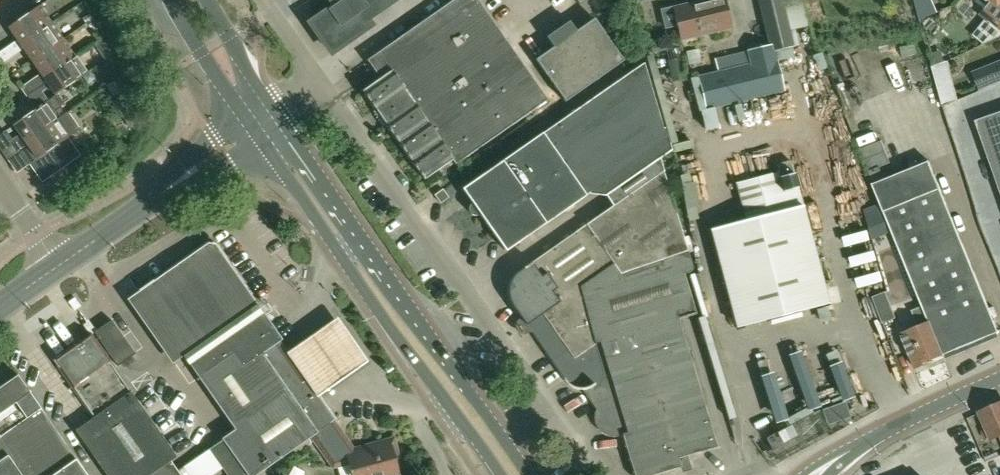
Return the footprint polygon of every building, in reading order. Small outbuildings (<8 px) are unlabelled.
[(314,7),(321,16),(310,23),(331,53),(370,25),(361,11),(377,0),(324,0),(314,7)] [(547,100),(478,0),(453,0),(367,60),(380,79),(362,91),(424,180),(452,160),(455,165),(547,100)] [(725,0),(705,0),(673,8),(662,10),(666,30),(678,27),(681,40),(731,28),(725,0)] [(766,26),(771,45),(773,44),(775,51),(792,47),(780,0),(760,0),(766,26)] [(994,3),(988,10),(991,12),(986,19),(999,31),(999,0),(990,0),(994,3)] [(938,13),(933,2),(917,8),(920,21),(938,13)] [(20,45),(51,23),(39,5),(8,27),(17,40),(7,47),(13,56),(23,49),(20,45)] [(565,102),(624,61),(594,18),(576,31),(569,21),(546,37),(553,47),(535,60),(565,102)] [(32,61),(63,39),(51,23),(20,45),(23,49),(32,61)] [(43,78),(75,56),(63,39),(32,61),(40,74),(30,81),(36,90),(46,83),(43,78)] [(784,91),(775,51),(773,44),(771,45),(747,51),(714,60),(717,72),(698,77),(706,110),(784,91)] [(7,47),(0,52),(0,59),(3,63),(13,56),(7,47)] [(944,62),(941,53),(930,57),(933,66),(944,62)] [(55,95),(57,94),(87,73),(75,56),(43,78),(46,83),(55,95)] [(115,75),(107,61),(98,67),(106,80),(115,75)] [(999,61),(973,72),(980,90),(999,82),(999,65),(999,61)] [(606,196),(660,158),(672,150),(666,128),(663,129),(644,62),(542,134),(462,189),(472,203),(470,205),(469,207),(468,209),(469,212),(471,214),(473,215),(475,216),(478,216),(480,215),(506,251),(585,196),(606,196)] [(26,97),(36,90),(30,81),(20,88),(26,97)] [(958,99),(953,82),(938,87),(943,105),(958,99)] [(990,91),(991,107),(999,107),(999,91),(990,91)] [(132,107),(128,92),(112,103),(120,115),(132,107)] [(56,120),(52,114),(64,105),(57,94),(55,95),(35,110),(13,125),(22,138),(12,145),(18,154),(20,152),(28,147),(25,142),(56,120)] [(974,120),(988,158),(998,188),(999,193),(999,111),(974,120)] [(50,177),(71,162),(59,144),(80,129),(68,112),(56,120),(25,142),(28,147),(20,152),(29,165),(37,159),(50,177)] [(882,139),(859,148),(869,172),(879,168),(892,162),(882,139)] [(8,161),(18,154),(12,145),(2,152),(8,161)] [(692,266),(688,251),(663,171),(660,158),(606,196),(613,206),(596,218),(587,224),(518,272),(515,275),(512,279),(510,283),(508,288),(508,292),(508,297),(510,302),(512,306),(545,353),(565,382),(569,386),(574,388),(580,389),(582,389),(596,409),(595,413),(594,417),(594,421),(595,424),(597,428),(599,431),(602,433),(606,435),(609,437),(613,437),(617,437),(622,435),(634,474),(654,474),(680,467),(678,459),(717,447),(678,319),(696,314),(684,274),(689,273),(690,272),(691,271),(692,269),(692,266)] [(465,159),(457,165),(463,173),(471,168),(465,159)] [(828,304),(790,161),(776,165),(779,173),(736,184),(746,222),(711,231),(736,327),(828,304)] [(918,296),(943,355),(947,354),(949,354),(948,353),(998,333),(929,162),(884,180),(879,168),(869,172),(874,184),(873,185),(918,296)] [(449,197),(443,189),(435,195),(440,203),(449,197)] [(888,223),(881,205),(866,211),(870,230),(888,223)] [(853,248),(860,268),(872,264),(865,244),(853,248)] [(215,247),(210,245),(131,300),(173,361),(182,355),(234,430),(221,439),(222,440),(209,449),(227,474),(256,474),(311,437),(331,423),(275,343),(280,339),(215,247)] [(896,319),(886,292),(873,297),(883,323),(896,319)] [(933,359),(943,355),(918,296),(922,307),(912,311),(919,328),(902,335),(916,369),(934,361),(933,359)] [(339,316),(291,349),(322,392),(370,359),(339,316)] [(881,321),(868,324),(871,345),(885,343),(881,321)] [(117,370),(136,361),(117,324),(98,334),(117,370)] [(692,341),(707,340),(707,327),(691,328),(692,341)] [(177,470),(183,466),(91,334),(53,360),(93,418),(75,430),(106,474),(180,474),(177,470)] [(822,351),(783,367),(788,381),(790,380),(795,393),(803,390),(810,409),(822,404),(816,390),(827,386),(820,368),(828,365),(822,351)] [(856,366),(829,371),(833,393),(860,388),(856,366)] [(17,375),(0,387),(0,474),(86,474),(17,375)] [(979,412),(991,440),(999,436),(999,403),(979,412)] [(828,425),(848,425),(848,409),(828,409),(828,425)] [(398,474),(394,460),(399,458),(395,442),(390,443),(389,439),(374,443),(375,447),(348,455),(342,446),(345,444),(331,423),(311,437),(331,470),(339,468),(341,474),(396,474),(398,474)] [(779,436),(803,437),(803,423),(780,423),(779,436)]
